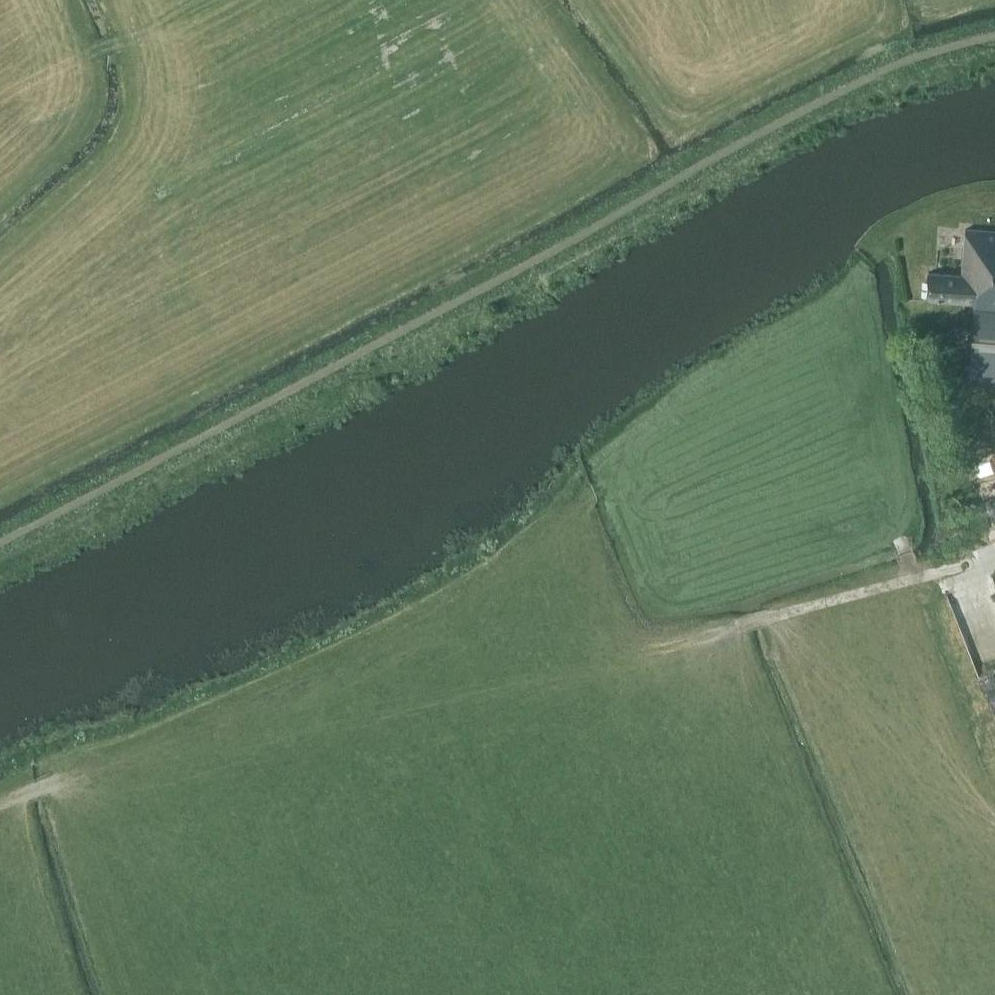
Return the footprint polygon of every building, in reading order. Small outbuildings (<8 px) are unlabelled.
[(967,229),(964,273),(930,271),(928,300),(973,303),(968,380),(994,382),(994,231),(967,229)]
